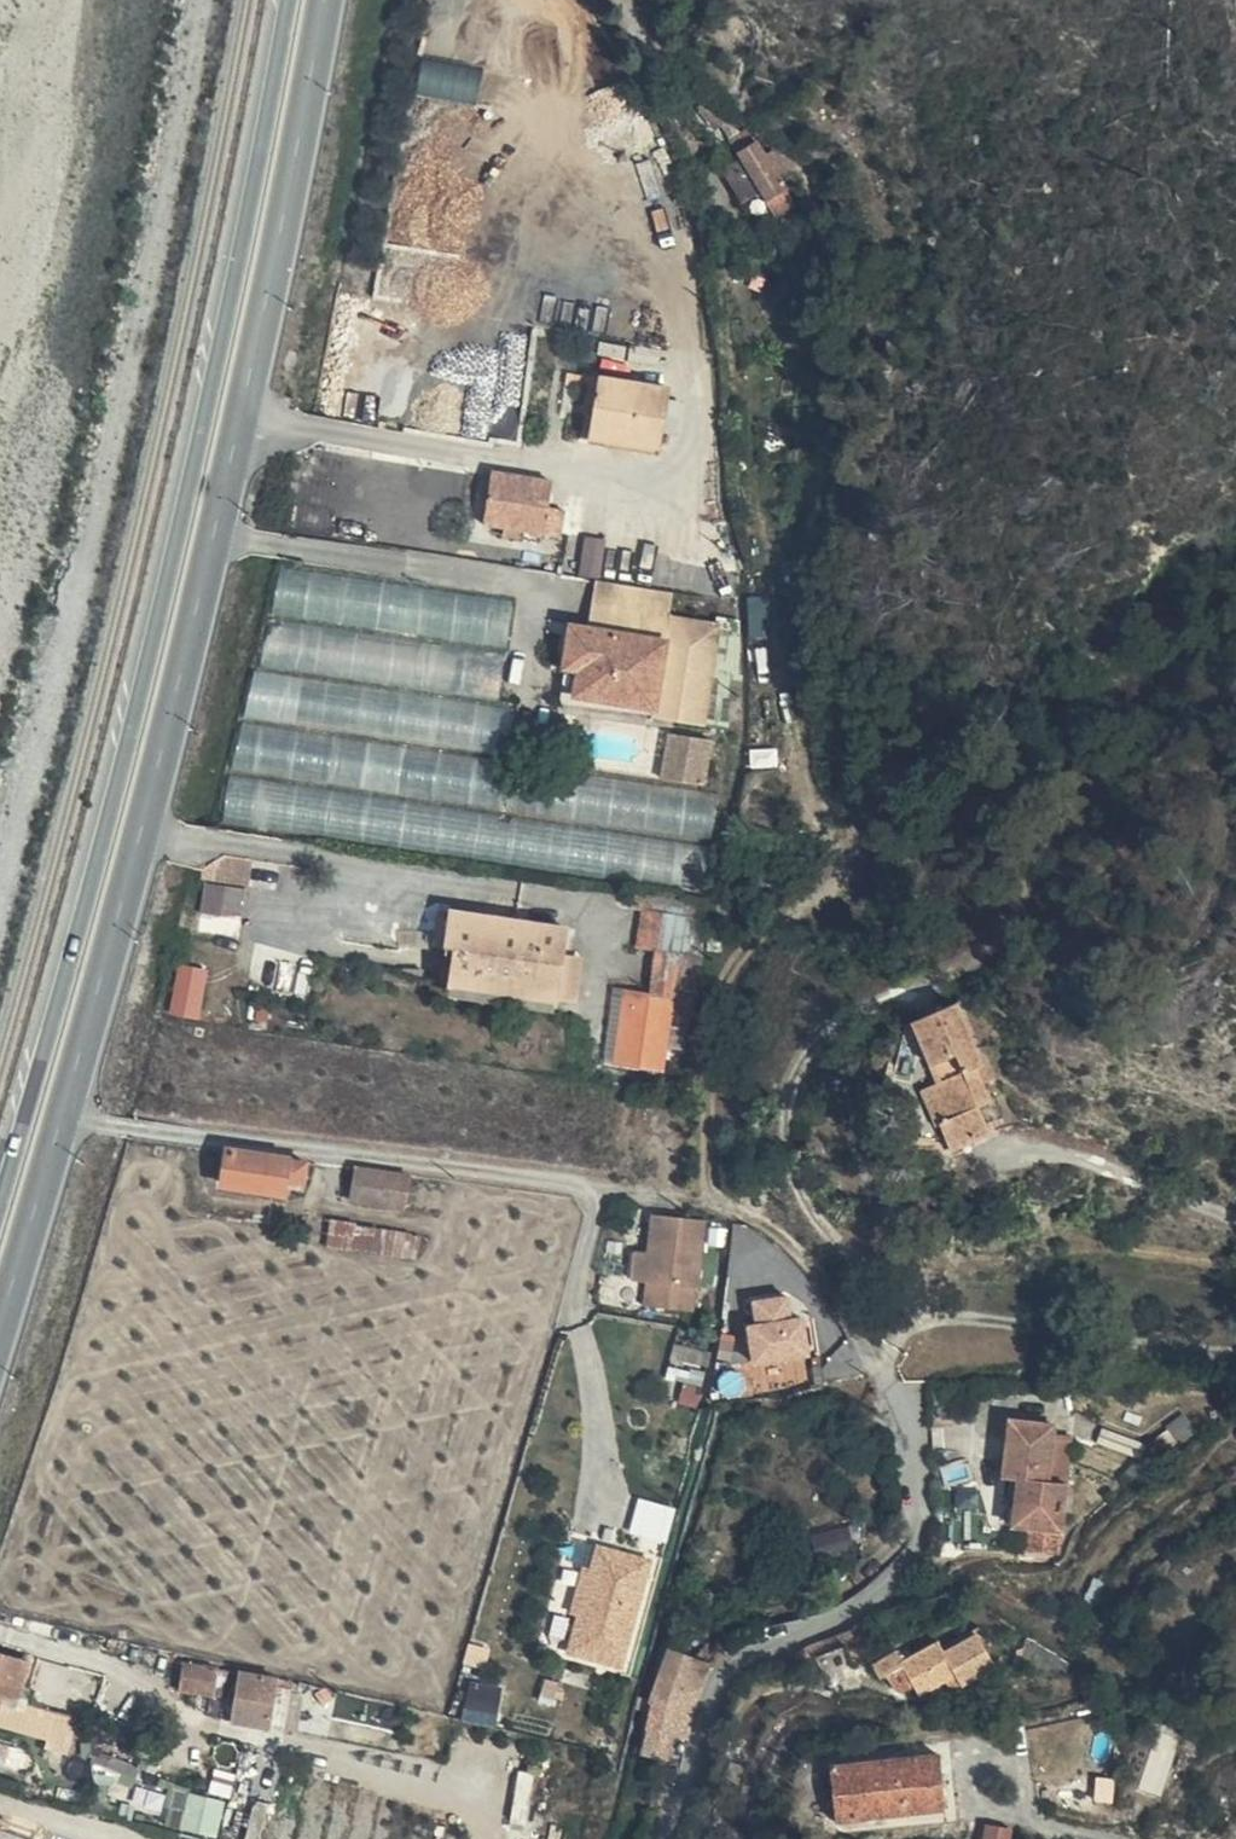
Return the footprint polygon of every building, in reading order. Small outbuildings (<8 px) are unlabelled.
[(423,56),(420,93),(481,97),(483,61),(423,56)] [(729,119),(716,107),(704,118),(720,133),(732,121),(729,119)] [(741,171),(757,199),(765,212),(783,201),(748,139),(730,151),(741,171)] [(738,212),(757,199),(741,171),(722,184),(738,212)] [(580,396),(665,411),(668,396),(583,379),(579,396),(580,396)] [(658,453),(665,411),(580,396),(578,411),(589,411),(585,441),(658,453)] [(535,481),(469,472),(458,529),(524,544),(524,537),(547,538),(549,515),(528,511),(535,481)] [(651,579),(655,562),(629,556),(625,574),(651,579)] [(510,640),(516,596),(285,566),(279,610),(510,640)] [(664,596),(587,583),(581,632),(554,628),(549,661),(565,665),(561,694),(647,706),(648,716),(696,724),(710,623),(661,613),(664,596)] [(330,720),(334,677),(254,670),(250,712),(330,720)] [(702,783),(707,776),(708,765),(701,764),(704,737),(670,734),(665,778),(702,783)] [(212,851),(203,909),(245,916),(255,858),(212,851)] [(688,888),(624,879),(623,900),(639,904),(634,940),(647,941),(641,987),(622,985),(610,1058),(659,1064),(670,995),(684,997),(688,888)] [(551,996),(563,920),(447,900),(439,940),(450,944),(443,979),(551,996)] [(182,961),(172,1011),(201,1016),(211,967),(182,961)] [(882,1027),(911,1087),(926,1121),(908,1129),(921,1157),(962,1137),(950,1113),(962,1107),(949,1075),(955,1073),(923,1009),(882,1027)] [(298,1156),(217,1145),(210,1186),(277,1194),(279,1180),(297,1183),(298,1156)] [(402,1206),(407,1172),(352,1168),(347,1198),(402,1206)] [(443,1211),(446,1188),(418,1185),(416,1208),(443,1211)] [(644,1202),(638,1238),(633,1267),(629,1291),(677,1299),(693,1212),(644,1202)] [(357,1224),(332,1219),(328,1250),(352,1253),(357,1224)] [(357,1224),(352,1253),(393,1259),(397,1230),(357,1224)] [(421,1235),(398,1230),(397,1230),(393,1259),(420,1262),(421,1235)] [(633,1267),(638,1238),(623,1235),(618,1264),(633,1267)] [(813,1354),(809,1310),(795,1312),(793,1291),(753,1295),(755,1319),(747,1320),(751,1360),(813,1354)] [(673,1369),(704,1376),(708,1356),(678,1349),(673,1369)] [(1035,1424),(990,1420),(987,1466),(1007,1469),(1005,1476),(999,1476),(996,1526),(1019,1527),(1018,1555),(1046,1555),(1048,1467),(1033,1465),(1035,1424)] [(633,1530),(669,1539),(678,1504),(642,1495),(633,1530)] [(835,1544),(827,1519),(797,1531),(806,1555),(835,1544)] [(593,1537),(565,1654),(630,1669),(658,1552),(593,1537)] [(937,1617),(923,1605),(896,1629),(892,1625),(864,1649),(854,1640),(832,1661),(844,1674),(861,1658),(885,1684),(910,1664),(920,1672),(952,1644),(932,1622),(937,1617)] [(666,1648),(657,1705),(679,1706),(686,1651),(666,1648)] [(657,1705),(655,1722),(685,1727),(698,1653),(686,1651),(679,1706),(657,1705)] [(4,1695),(6,1690),(14,1658),(0,1655),(0,1695),(4,1695)] [(162,1693),(208,1698),(213,1667),(166,1661),(162,1693)] [(283,1683),(232,1676),(224,1722),(276,1730),(283,1683)] [(0,1706),(0,1724),(38,1734),(47,1701),(16,1693),(11,1709),(0,1706)] [(72,1707),(47,1701),(38,1734),(39,1743),(45,1753),(64,1757),(72,1707)] [(651,1748),(678,1751),(684,1735),(685,1727),(655,1722),(651,1748)] [(936,1799),(929,1747),(921,1744),(825,1760),(834,1815),(936,1799)] [(549,1765),(513,1759),(504,1810),(541,1816),(549,1765)] [(171,1823),(220,1832),(226,1796),(178,1787),(171,1823)] [(1004,1817),(982,1814),(977,1838),(1001,1838),(1004,1817)]
